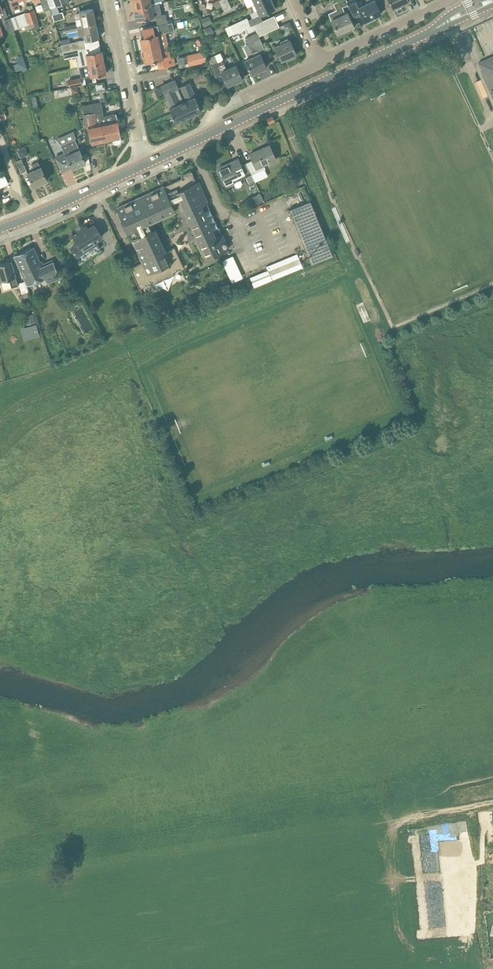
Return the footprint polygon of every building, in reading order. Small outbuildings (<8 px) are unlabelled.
[(27,1),(27,0),(12,0),(15,9),(20,7),(19,3),(27,1)] [(35,2),(41,0),(45,10),(51,9),(48,0),(35,0),(35,2)] [(51,9),(57,7),(70,2),(69,0),(48,0),(51,9)] [(229,3),(228,0),(219,0),(214,3),(216,9),(223,6),(229,3)] [(272,0),(262,0),(255,3),(255,4),(250,6),(252,12),(258,9),(260,15),(276,8),(275,7),(272,0)] [(349,4),(347,2),(346,0),(341,0),(334,3),(337,9),(329,13),(338,34),(354,26),(348,12),(345,13),(342,7),(349,4)] [(347,2),(349,4),(355,18),(355,17),(362,14),(365,21),(381,13),(375,0),(374,0),(359,7),(355,0),(352,0),(347,2)] [(393,8),(394,8),(395,9),(396,9),(401,7),(402,6),(401,4),(409,1),(409,0),(389,0),(393,8)] [(2,17),(2,18),(8,16),(5,7),(3,8),(0,1),(0,18),(2,17)] [(232,8),(229,3),(223,6),(225,12),(232,8)] [(154,17),(151,5),(151,4),(135,7),(138,20),(154,17)] [(78,27),(96,23),(93,8),(80,11),(82,19),(77,20),(77,24),(78,27)] [(26,12),(30,24),(34,22),(37,29),(40,28),(38,21),(34,9),(30,11),(26,12)] [(59,13),(53,15),(55,20),(65,16),(64,12),(59,13)] [(156,18),(158,25),(171,22),(170,12),(158,15),(159,18),(156,18)] [(15,29),(27,25),(23,13),(11,17),(15,29)] [(201,18),(205,26),(213,22),(210,14),(201,18)] [(254,25),(258,32),(259,36),(280,27),(275,15),(254,25)] [(15,29),(11,17),(4,20),(8,31),(15,29)] [(251,26),(247,17),(231,25),(235,33),(251,26)] [(173,22),(171,22),(158,25),(160,34),(166,33),(175,31),(173,22)] [(77,24),(71,25),(73,31),(78,30),(79,36),(85,35),(86,41),(99,38),(96,23),(78,27),(77,24)] [(215,31),(211,24),(203,28),(207,35),(215,31)] [(259,36),(258,32),(246,38),(254,57),(246,60),(252,74),(267,67),(261,54),(259,51),(265,49),(259,36)] [(144,50),(160,46),(169,44),(166,33),(160,34),(158,35),(158,34),(141,38),(144,50)] [(64,51),(73,49),(86,47),(85,40),(61,45),(63,51),(64,51)] [(290,40),(275,46),(282,60),(297,53),(290,40)] [(160,46),(144,50),(146,62),(157,60),(159,68),(175,64),(174,55),(171,56),(170,50),(169,44),(160,46)] [(89,65),(104,62),(102,50),(87,53),(86,47),(73,49),(75,57),(78,56),(80,67),(89,65)] [(205,52),(178,58),(179,66),(207,60),(205,52)] [(479,62),(491,91),(492,95),(492,56),(479,62)] [(227,69),(223,60),(213,65),(211,66),(217,77),(223,74),(228,85),(235,82),(236,83),(237,84),(242,81),(242,80),(242,79),(243,78),(236,65),(227,69)] [(89,65),(80,67),(82,78),(70,80),(71,87),(87,83),(86,77),(107,73),(104,62),(89,65)] [(11,78),(0,82),(0,86),(0,87),(13,82),(11,78)] [(176,80),(161,86),(165,95),(166,94),(172,107),(170,108),(176,122),(202,110),(189,82),(181,86),(187,100),(180,103),(174,90),(179,87),(176,80)] [(92,113),(88,113),(90,123),(102,120),(103,123),(104,129),(106,129),(106,132),(113,131),(114,139),(114,142),(116,143),(121,142),(122,141),(121,138),(122,138),(117,113),(106,115),(106,116),(104,116),(101,101),(91,103),(92,113)] [(2,120),(8,118),(6,111),(0,113),(0,114),(2,120)] [(90,123),(88,113),(84,114),(85,127),(89,126),(90,134),(92,144),(114,139),(113,131),(106,132),(106,129),(104,129),(103,123),(102,120),(90,123)] [(73,169),(86,162),(75,138),(61,144),(65,153),(56,157),(62,171),(72,167),(73,169)] [(21,157),(29,153),(25,145),(17,149),(21,157)] [(277,159),(270,145),(250,154),(253,160),(247,163),(252,175),(265,169),(264,165),(277,159)] [(239,159),(219,168),(227,186),(252,175),(247,163),(242,166),(239,159)] [(17,163),(22,173),(27,170),(23,161),(17,163)] [(28,173),(34,186),(48,180),(41,167),(38,161),(32,164),(35,170),(28,173)] [(215,219),(210,209),(207,203),(208,202),(208,201),(208,202),(206,199),(205,196),(205,195),(202,189),(202,188),(202,189),(199,183),(199,182),(197,183),(193,174),(194,174),(192,171),(181,176),(183,179),(165,187),(164,186),(163,186),(163,187),(157,189),(156,190),(154,191),(151,192),(149,193),(145,195),(144,195),(142,196),(143,196),(138,198),(136,199),(131,201),(129,202),(129,203),(127,204),(125,204),(124,203),(121,205),(122,206),(118,208),(118,207),(117,207),(129,232),(135,229),(136,230),(139,237),(132,240),(137,251),(143,263),(131,268),(140,288),(183,268),(174,248),(166,252),(160,241),(155,229),(152,231),(148,224),(157,220),(166,216),(175,211),(171,203),(172,203),(180,199),(197,237),(196,238),(206,259),(229,248),(223,234),(216,237),(213,232),(220,228),(219,228),(215,219)] [(1,187),(9,183),(5,175),(0,177),(0,185),(1,187)] [(311,200),(305,203),(289,209),(290,210),(307,249),(307,250),(309,256),(310,256),(312,263),(312,264),(333,255),(311,200)] [(102,236),(95,225),(89,229),(87,226),(79,231),(81,234),(75,238),(78,243),(72,247),(78,256),(97,243),(96,241),(102,236)] [(45,277),(58,271),(54,261),(42,266),(34,247),(15,256),(27,284),(45,277)] [(255,288),(303,267),(298,254),(267,266),(268,270),(250,277),(255,288)] [(0,264),(0,279),(1,279),(2,281),(9,279),(12,287),(18,285),(16,277),(17,277),(12,261),(0,264)] [(26,281),(19,283),(24,298),(29,296),(28,292),(29,291),(26,281)] [(82,301),(72,283),(65,287),(75,304),(82,301)] [(27,324),(35,322),(33,314),(25,317),(27,324)] [(28,328),(31,337),(39,335),(37,325),(28,328)]
